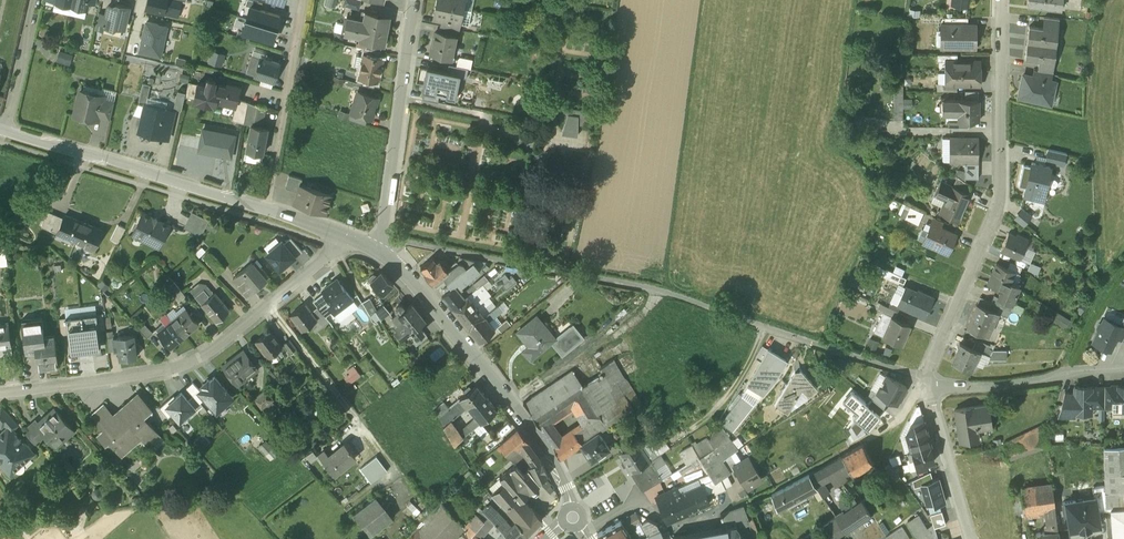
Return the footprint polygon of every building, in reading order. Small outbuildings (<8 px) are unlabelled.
[(71,6),(87,9),(88,2),(89,0),(72,0),(71,6)] [(146,8),(177,16),(181,0),(148,0),(146,8)] [(261,10),(263,4),(258,2),(250,0),(248,0),(246,6),(261,10)] [(357,0),(345,0),(343,5),(359,9),(361,1),(357,0)] [(436,4),(462,9),(464,0),(437,0),(436,4)] [(1027,7),(1060,11),(1062,0),(1028,0),(1027,7)] [(114,5),(108,4),(105,15),(102,27),(113,29),(116,28),(124,30),(130,7),(117,3),(114,5)] [(462,9),(436,4),(433,18),(443,20),(459,23),(462,9)] [(250,7),(246,19),(276,28),(279,16),(261,10),(250,7)] [(378,14),(365,12),(363,21),(347,17),(344,34),(360,37),(359,40),(382,45),(384,45),(389,19),(377,17),(378,14)] [(102,27),(105,15),(99,13),(95,29),(101,30),(102,27)] [(1059,19),(1044,18),(1043,28),(1055,30),(1054,30),(1058,31),(1059,19)] [(272,40),(276,28),(246,19),(243,32),(251,34),(272,40)] [(459,23),(443,20),(441,26),(458,30),(459,23)] [(167,27),(146,22),(140,51),(161,56),(167,27)] [(944,24),(941,24),(941,35),(944,35),(944,48),(975,48),(975,39),(973,39),(973,24),(968,24),(944,24)] [(1055,30),(1043,28),(1029,26),(1027,43),(1053,46),(1054,30),(1055,30)] [(249,41),(251,34),(243,32),(238,30),(236,37),(249,41)] [(455,36),(435,32),(430,54),(451,58),(455,36)] [(382,45),(367,42),(366,49),(380,52),(382,45)] [(1053,46),(1027,43),(1025,60),(1039,61),(1051,62),(1051,61),(1053,46)] [(224,65),(228,53),(214,49),(210,61),(224,65)] [(380,52),(366,49),(365,55),(379,58),(381,52),(380,52)] [(72,55),(60,51),(57,61),(69,65),(72,55)] [(365,55),(364,55),(359,77),(368,78),(368,79),(377,81),(381,59),(379,58),(365,55)] [(272,58),(267,56),(266,60),(260,58),(252,56),(246,73),(255,75),(255,76),(262,78),(273,82),(279,64),(271,61),(272,58)] [(472,59),(459,57),(457,59),(456,66),(468,68),(471,69),(472,59)] [(957,61),(948,61),(948,62),(948,73),(979,73),(979,61),(957,61)] [(1051,62),(1039,61),(1038,71),(1053,73),(1054,62),(1051,61),(1051,62)] [(456,66),(449,64),(447,72),(460,74),(460,77),(466,78),(468,68),(456,66)] [(460,77),(460,74),(447,72),(427,67),(423,87),(437,90),(436,95),(439,95),(455,99),(460,77)] [(1053,73),(1038,71),(1034,70),(1032,77),(1051,81),(1053,73)] [(979,73),(948,73),(947,84),(947,85),(957,85),(979,85),(979,73)] [(1032,77),(1023,75),(1018,97),(1050,104),(1055,82),(1051,81),(1032,77)] [(273,82),(262,78),(260,84),(271,88),(273,82)] [(216,102),(218,89),(214,88),(215,81),(207,79),(206,86),(197,84),(197,85),(194,99),(193,101),(215,106),(216,102)] [(147,84),(142,83),(139,100),(146,102),(150,85),(147,84)] [(197,85),(188,83),(185,97),(194,99),(197,85)] [(218,89),(216,102),(225,104),(226,100),(236,103),(237,103),(237,99),(240,87),(227,84),(226,86),(219,85),(218,89)] [(89,93),(82,91),(78,93),(73,115),(95,120),(96,117),(100,99),(100,97),(91,95),(89,93)] [(185,93),(177,91),(174,109),(181,110),(185,93)] [(978,91),(965,91),(965,100),(978,100),(978,91)] [(436,95),(424,92),(423,99),(438,102),(439,95),(436,95)] [(377,98),(360,93),(358,100),(355,102),(352,112),(352,113),(367,118),(371,119),(377,98)] [(114,102),(100,99),(96,117),(110,120),(114,102)] [(248,102),(237,99),(237,103),(236,103),(232,120),(244,124),(248,102)] [(950,100),(943,100),(943,114),(958,114),(958,100),(950,100)] [(965,100),(958,100),(958,114),(958,118),(958,121),(968,121),(978,121),(978,100),(965,100)] [(265,107),(248,102),(244,124),(250,125),(251,125),(261,127),(265,107)] [(174,111),(145,105),(139,132),(150,135),(153,133),(168,136),(174,111)] [(561,133),(578,135),(578,124),(584,125),(585,122),(592,123),(594,112),(562,107),(559,121),(565,122),(561,133)] [(367,118),(352,113),(352,112),(349,113),(347,119),(365,125),(367,118)] [(958,118),(949,118),(948,128),(968,128),(968,121),(958,121),(958,118)] [(261,127),(251,125),(250,125),(249,133),(266,136),(268,128),(261,127)] [(199,151),(231,158),(235,137),(203,130),(199,151)] [(266,136),(249,133),(246,150),(263,154),(266,136)] [(978,138),(950,138),(949,161),(965,161),(978,161),(978,138)] [(263,154),(246,150),(244,159),(261,163),(263,154)] [(1047,150),(1045,161),(1064,166),(1067,154),(1047,150)] [(978,161),(965,161),(965,174),(965,178),(978,178),(978,161)] [(1042,200),(1050,167),(1032,162),(1031,166),(1023,164),(1018,186),(1025,187),(1023,196),(1042,200)] [(963,174),(957,171),(954,174),(957,176),(965,181),(965,178),(965,174),(963,174)] [(302,179),(289,175),(285,188),(297,192),(299,185),(300,185),(302,179)] [(965,181),(957,176),(953,186),(967,192),(970,185),(965,181)] [(953,186),(940,180),(935,192),(946,197),(939,212),(958,220),(968,198),(966,198),(968,193),(953,186)] [(300,185),(299,185),(297,192),(297,194),(300,195),(297,203),(305,206),(306,208),(312,210),(315,209),(326,212),(331,195),(300,185)] [(923,212),(910,206),(904,219),(917,225),(923,212)] [(1031,215),(1022,208),(1014,218),(1024,225),(1031,215)] [(169,226),(143,213),(133,234),(145,240),(146,239),(152,242),(158,240),(161,235),(164,236),(169,226)] [(209,220),(193,213),(186,228),(201,236),(209,220)] [(56,215),(50,230),(57,233),(63,218),(56,215)] [(76,220),(65,215),(66,215),(65,215),(63,218),(57,233),(76,241),(84,223),(76,219),(76,220)] [(93,227),(84,223),(76,241),(86,245),(87,244),(94,247),(101,230),(93,226),(93,227)] [(955,234),(930,223),(927,231),(930,233),(925,243),(947,253),(955,234)] [(118,224),(110,240),(118,244),(126,228),(118,224)] [(1008,232),(1001,249),(1019,257),(1026,240),(1008,232)] [(291,239),(284,245),(295,257),(302,251),(291,239)] [(266,254),(279,270),(295,257),(284,245),(281,241),(266,254)] [(224,269),(208,251),(202,257),(218,275),(224,269)] [(436,262),(432,257),(420,267),(424,272),(423,272),(432,283),(442,276),(447,282),(466,267),(463,263),(458,262),(447,270),(439,260),(436,262)] [(1021,266),(1010,261),(1007,268),(1018,273),(1021,266)] [(466,267),(447,282),(451,288),(441,295),(451,308),(452,308),(464,297),(462,294),(459,291),(462,288),(461,286),(479,270),(473,262),(466,267)] [(252,263),(236,277),(240,282),(237,285),(247,296),(268,278),(260,268),(258,270),(252,263)] [(1007,268),(996,263),(987,282),(1001,288),(998,296),(998,297),(1011,303),(1011,302),(1018,284),(1014,283),(1018,273),(1007,268)] [(905,277),(892,271),(889,279),(902,285),(905,277)] [(381,273),(370,283),(374,287),(372,289),(376,294),(380,298),(393,285),(381,273)] [(484,274),(473,284),(476,288),(481,284),(488,279),(484,274)] [(505,274),(494,282),(499,287),(502,284),(509,279),(505,274)] [(509,279),(502,284),(506,290),(516,281),(512,276),(509,279)] [(353,300),(336,279),(322,290),(331,301),(327,305),(334,315),(353,300)] [(185,296),(174,283),(167,288),(178,302),(185,296)] [(473,284),(464,292),(462,294),(464,297),(467,295),(476,288),(473,284)] [(476,288),(467,295),(476,305),(481,301),(487,296),(489,295),(481,284),(476,288)] [(921,294),(904,286),(896,303),(925,316),(933,298),(922,292),(921,294)] [(203,289),(194,296),(215,322),(229,311),(215,294),(210,298),(203,289)] [(464,297),(452,308),(460,318),(476,305),(467,295),(464,297)] [(1011,303),(998,297),(998,296),(994,295),(991,301),(1011,310),(1013,303),(1011,302),(1011,303)] [(487,296),(481,301),(486,308),(492,303),(487,296)] [(376,310),(369,298),(362,302),(370,316),(375,311),(376,310)] [(481,301),(476,305),(484,315),(489,311),(486,308),(481,301)] [(898,311),(880,302),(877,310),(890,316),(890,315),(895,317),(898,311)] [(492,303),(486,308),(489,311),(495,306),(492,303)] [(997,312),(976,303),(966,326),(983,334),(990,319),(994,320),(997,312)] [(305,304),(290,316),(302,331),(309,325),(316,320),(317,320),(310,312),(305,304)] [(489,311),(484,315),(487,320),(491,318),(492,319),(503,310),(498,304),(495,306),(489,311)] [(376,310),(375,311),(379,318),(381,321),(388,318),(383,313),(387,310),(383,305),(376,310)] [(476,305),(460,318),(468,328),(484,315),(476,305)] [(411,306),(400,315),(398,313),(392,317),(396,323),(395,324),(398,328),(396,330),(402,338),(418,325),(423,321),(411,306)] [(329,322),(317,307),(310,312),(317,320),(316,320),(321,327),(322,328),(329,322)] [(189,313),(186,309),(172,321),(184,336),(199,324),(195,319),(197,317),(192,311),(189,313)] [(379,318),(375,311),(370,316),(373,321),(379,318)] [(1061,312),(1056,321),(1070,330),(1075,321),(1061,312)] [(99,331),(97,314),(66,318),(68,335),(71,353),(101,349),(99,331)] [(103,314),(97,314),(99,331),(105,330),(103,314)] [(484,315),(468,328),(479,342),(495,329),(487,320),(484,315)] [(895,317),(890,315),(890,316),(882,335),(901,343),(909,324),(895,317)] [(555,338),(536,316),(517,331),(529,346),(523,350),(530,359),(549,343),(551,342),(555,338)] [(54,334),(44,336),(42,318),(21,320),(25,353),(35,352),(37,370),(59,367),(54,334)] [(61,335),(68,335),(66,318),(59,319),(61,335)] [(1120,326),(1104,319),(1102,323),(1099,324),(1098,328),(1099,331),(1093,342),(1110,350),(1116,338),(1121,327),(1120,326)] [(1120,326),(1121,327),(1116,338),(1123,341),(1123,340),(1123,339),(1123,319),(1120,326)] [(316,320),(309,325),(314,332),(321,327),(316,320)] [(506,320),(497,328),(501,333),(510,325),(506,320)] [(172,321),(158,333),(161,337),(159,339),(164,345),(166,344),(170,348),(184,336),(172,321)] [(0,324),(0,355),(13,354),(9,323),(0,324)] [(152,333),(143,323),(137,328),(147,338),(152,333)] [(573,323),(555,338),(551,342),(562,355),(584,337),(573,323)] [(423,332),(418,325),(410,331),(416,338),(423,332)] [(113,336),(112,331),(105,332),(108,352),(115,351),(113,341),(114,341),(114,336),(113,336)] [(270,331),(255,342),(268,358),(282,347),(270,331)] [(423,332),(416,338),(410,331),(405,335),(415,348),(428,338),(423,332)] [(134,335),(122,337),(122,340),(114,341),(113,341),(115,351),(119,351),(120,360),(136,357),(134,335)] [(877,348),(880,339),(872,337),(870,346),(877,348)] [(296,349),(289,340),(284,344),(291,353),(296,349)] [(986,347),(974,342),(972,348),(978,351),(978,352),(983,353),(986,347)] [(959,343),(951,361),(970,369),(978,352),(978,351),(972,348),(959,343)] [(762,346),(755,357),(761,360),(767,349),(762,346)] [(1006,350),(992,350),(986,347),(983,353),(989,356),(987,360),(1006,360),(1006,350)] [(761,360),(743,390),(758,399),(768,383),(766,382),(771,373),(776,376),(785,360),(767,349),(761,360)] [(243,351),(224,367),(238,384),(257,369),(243,351)] [(600,415),(584,424),(592,436),(598,432),(606,426),(607,427),(641,403),(614,359),(600,369),(601,371),(598,374),(599,375),(582,385),(600,415)] [(351,384),(363,375),(356,364),(344,373),(351,384)] [(794,371),(775,403),(786,410),(798,389),(801,387),(808,395),(816,388),(800,370),(794,371)] [(582,385),(572,371),(523,404),(540,427),(548,422),(550,424),(551,423),(574,407),(584,424),(600,415),(582,385)] [(896,404),(906,386),(887,376),(877,394),(889,400),(896,404)] [(204,387),(199,391),(206,398),(217,411),(233,398),(214,378),(210,382),(208,380),(202,386),(204,387)] [(200,403),(206,398),(199,391),(193,384),(187,389),(194,396),(200,403)] [(1112,386),(1112,388),(1112,407),(1112,409),(1123,409),(1123,386),(1112,386)] [(471,392),(468,389),(464,393),(466,395),(460,401),(461,403),(450,412),(449,413),(454,418),(467,407),(483,395),(476,387),(471,392)] [(1074,394),(1065,394),(1059,416),(1075,416),(1075,413),(1091,414),(1091,407),(1091,387),(1074,387),(1074,394)] [(1104,388),(1091,387),(1091,407),(1104,407),(1104,388)] [(1112,388),(1104,388),(1104,407),(1112,407),(1112,388)] [(266,390),(254,399),(262,409),(273,400),(266,390)] [(881,415),(880,414),(868,404),(851,390),(842,401),(857,412),(853,417),(856,420),(863,426),(868,430),(881,415)] [(884,409),(889,400),(877,394),(871,390),(868,396),(872,399),(884,409)] [(170,399),(159,409),(168,418),(173,414),(180,422),(195,408),(188,401),(182,394),(173,401),(170,399)] [(138,395),(113,418),(103,407),(91,418),(104,432),(98,437),(106,445),(109,443),(121,456),(141,438),(150,447),(162,436),(147,419),(144,421),(142,419),(152,410),(138,395)] [(483,395),(467,407),(476,419),(458,433),(462,439),(465,437),(474,429),(481,424),(496,411),(483,395)] [(743,395),(727,415),(738,424),(753,403),(743,395)] [(194,396),(188,401),(195,408),(202,416),(207,412),(200,403),(194,396)] [(880,414),(884,409),(872,399),(868,404),(880,414)] [(917,402),(911,413),(914,423),(922,421),(917,402)] [(450,412),(443,403),(434,411),(443,427),(449,422),(454,418),(449,413),(450,412)] [(973,407),(954,410),(959,442),(971,440),(969,431),(991,428),(988,405),(973,407)] [(1,408),(0,409),(0,426),(1,427),(4,424),(8,428),(9,427),(12,430),(17,426),(1,408)] [(55,408),(42,419),(43,421),(39,424),(38,425),(47,435),(45,437),(52,445),(61,436),(63,439),(74,430),(55,408)] [(39,424),(36,420),(28,427),(40,441),(45,437),(47,435),(38,425),(39,424)] [(856,434),(863,426),(856,420),(851,426),(856,434)] [(717,421),(709,439),(714,448),(699,457),(713,479),(714,480),(720,477),(726,473),(730,471),(722,459),(730,453),(731,453),(737,448),(717,421)] [(926,433),(922,421),(914,423),(906,434),(908,439),(925,434),(926,433)] [(455,429),(449,422),(443,427),(454,445),(456,444),(462,439),(458,433),(455,429)] [(548,422),(540,427),(548,438),(555,432),(552,427),(552,426),(550,424),(548,422)] [(485,429),(481,424),(474,429),(478,434),(485,429)] [(584,424),(574,431),(582,443),(592,436),(584,424)] [(1045,425),(1005,444),(1007,460),(1048,447),(1045,425)] [(9,427),(8,428),(0,435),(0,462),(2,462),(4,461),(7,464),(3,467),(8,474),(15,468),(15,466),(15,465),(16,464),(18,463),(19,463),(21,463),(22,464),(33,454),(22,442),(22,441),(12,430),(9,427)] [(536,454),(528,442),(517,430),(510,436),(520,449),(524,454),(528,459),(536,454)] [(561,440),(553,445),(560,459),(580,445),(582,443),(574,431),(561,440)] [(657,431),(644,440),(652,451),(665,442),(657,431)] [(555,432),(548,438),(553,445),(561,440),(555,432)] [(582,443),(580,445),(591,461),(597,457),(599,460),(605,455),(603,453),(609,449),(598,432),(592,436),(582,443)] [(906,434),(900,436),(905,453),(907,452),(911,451),(908,439),(906,434)] [(925,434),(908,439),(911,451),(929,446),(925,434)] [(520,449),(510,436),(499,446),(510,458),(516,464),(523,472),(528,469),(527,468),(528,468),(527,466),(521,459),(520,460),(515,454),(520,449)] [(469,442),(465,437),(462,439),(456,444),(460,449),(469,442)] [(631,437),(618,445),(623,453),(635,445),(631,437)] [(708,437),(693,446),(693,445),(692,445),(698,456),(699,457),(714,448),(709,439),(708,437)] [(638,444),(635,445),(623,453),(619,455),(631,472),(650,461),(646,455),(652,451),(644,440),(638,444)] [(260,448),(270,460),(277,453),(267,441),(260,448)] [(344,444),(329,456),(325,451),(319,455),(334,474),(355,457),(349,449),(348,449),(344,444)] [(862,444),(842,456),(846,463),(853,459),(860,470),(861,470),(873,462),(862,444)] [(1103,446),(1104,485),(1105,490),(1123,489),(1123,444),(1103,446)] [(692,445),(679,453),(686,464),(698,456),(692,445)] [(929,446),(911,451),(913,457),(916,466),(920,465),(925,463),(934,461),(929,446)] [(312,451),(300,460),(306,466),(317,457),(312,451)] [(730,453),(722,459),(730,471),(736,468),(734,465),(737,463),(730,453)] [(536,454),(528,459),(533,465),(540,460),(536,454)] [(371,483),(387,471),(375,456),(360,468),(371,483)] [(737,463),(734,465),(736,468),(748,487),(761,478),(748,456),(737,463)] [(842,456),(827,465),(809,475),(815,484),(820,482),(835,473),(848,466),(846,463),(842,456)] [(853,459),(846,463),(848,466),(852,474),(860,470),(853,459)] [(528,468),(527,468),(532,474),(538,483),(548,477),(540,460),(533,465),(528,468)] [(650,461),(631,472),(639,486),(658,474),(650,461)] [(523,472),(516,464),(499,479),(504,484),(505,483),(515,495),(516,494),(515,493),(529,481),(527,478),(532,474),(528,469),(523,472)] [(352,466),(343,474),(348,480),(358,472),(352,466)] [(848,466),(835,473),(840,482),(852,474),(848,466)] [(912,481),(914,487),(921,486),(928,484),(927,481),(932,479),(930,472),(912,481)] [(726,473),(720,477),(725,487),(731,484),(726,473)] [(532,474),(527,478),(529,481),(515,493),(516,494),(515,495),(517,498),(518,497),(522,500),(540,484),(538,483),(532,474)] [(658,474),(639,486),(642,491),(662,479),(658,474)] [(809,475),(771,495),(776,510),(786,504),(788,507),(806,498),(804,494),(817,487),(815,484),(809,475)] [(720,477),(714,480),(713,479),(710,480),(714,490),(713,490),(715,493),(725,488),(725,487),(720,477)] [(934,505),(946,502),(939,478),(932,479),(927,481),(928,484),(933,504),(934,505)] [(710,480),(702,484),(706,494),(713,490),(714,490),(710,480)] [(828,494),(820,482),(815,484),(817,487),(823,497),(828,494)] [(226,483),(221,488),(227,494),(235,493),(226,483)] [(515,495),(505,483),(504,484),(492,496),(494,498),(499,504),(500,503),(503,506),(506,510),(517,498),(515,495)] [(702,484),(680,494),(688,512),(710,502),(706,494),(702,484)] [(921,486),(926,506),(933,504),(928,484),(921,486)] [(1104,485),(1092,487),(1094,497),(1095,497),(1097,510),(1106,509),(1105,507),(1105,490),(1104,485)] [(1053,488),(1021,492),(1023,516),(1045,513),(1045,511),(1055,510),(1053,488)] [(1105,490),(1105,507),(1111,507),(1123,506),(1123,489),(1105,490)] [(1021,492),(1012,493),(1016,517),(1023,516),(1021,492)] [(680,494),(659,503),(668,521),(688,512),(680,494)] [(422,517),(427,511),(422,507),(426,503),(418,495),(409,504),(422,517)] [(851,495),(841,500),(840,505),(844,512),(857,503),(856,501),(851,495)] [(392,517),(375,496),(353,514),(370,535),(392,517)] [(522,500),(518,497),(517,498),(506,510),(515,520),(514,521),(515,522),(527,535),(542,521),(522,500)] [(1094,497),(1062,502),(1065,516),(1068,516),(1070,529),(1099,524),(1097,510),(1095,497),(1094,497)] [(499,504),(494,498),(488,505),(496,513),(503,506),(500,503),(499,504)] [(406,538),(407,538),(457,538),(459,537),(465,528),(440,500),(406,538)] [(857,503),(844,512),(853,526),(871,514),(862,500),(860,501),(857,503)] [(488,505),(484,509),(483,508),(481,510),(488,516),(494,522),(504,533),(508,538),(510,538),(523,538),(527,535),(515,522),(510,527),(496,513),(488,505)] [(743,505),(722,513),(721,513),(720,513),(721,516),(722,516),(725,524),(727,524),(727,526),(734,525),(734,523),(736,523),(736,525),(741,523),(742,525),(749,522),(743,505)] [(1111,507),(1113,538),(1116,538),(1123,537),(1123,506),(1111,507)] [(902,527),(909,538),(914,538),(916,538),(917,538),(937,538),(934,528),(930,515),(929,509),(902,527)] [(481,510),(477,514),(477,515),(477,514),(484,521),(488,516),(481,510)] [(1055,510),(1045,511),(1045,513),(1047,524),(1057,523),(1055,510)] [(844,512),(836,517),(846,531),(853,526),(844,512)] [(941,512),(930,515),(934,528),(946,524),(941,512)] [(636,513),(627,518),(632,527),(641,522),(636,513)] [(466,528),(465,528),(459,537),(462,538),(479,538),(472,534),(484,521),(477,514),(477,515),(466,528)] [(472,534),(479,538),(494,522),(488,516),(484,521),(472,534)] [(822,526),(830,538),(833,538),(846,531),(836,517),(822,526)] [(627,518),(621,521),(627,530),(632,527),(627,518)] [(641,523),(646,532),(649,538),(650,538),(651,538),(664,538),(662,534),(660,530),(655,532),(653,526),(656,524),(648,519),(641,523)] [(597,535),(600,538),(627,538),(626,538),(630,536),(627,530),(621,521),(597,535)] [(641,522),(632,527),(636,534),(639,532),(641,535),(646,532),(641,523),(641,522)] [(685,535),(685,534),(674,537),(674,536),(673,537),(673,538),(746,538),(743,537),(743,535),(741,535),(741,537),(740,537),(739,530),(736,525),(736,523),(734,523),(734,525),(727,526),(727,524),(725,524),(725,527),(685,535)] [(1036,533),(1037,538),(1059,538),(1057,523),(1047,524),(1045,525),(1045,532),(1036,533)] [(885,537),(886,538),(909,538),(902,527),(885,537)] [(662,534),(664,538),(672,538),(668,531),(662,534)]
